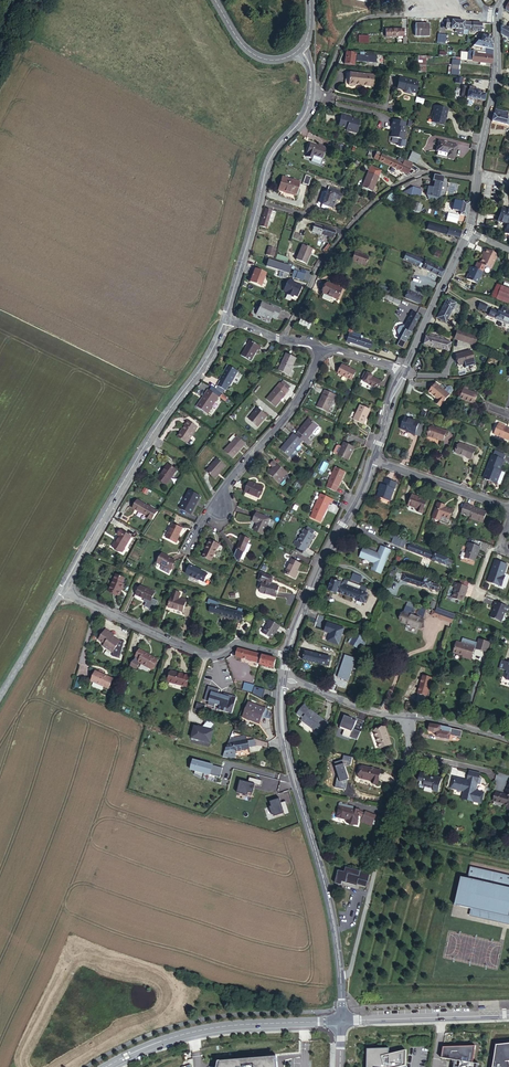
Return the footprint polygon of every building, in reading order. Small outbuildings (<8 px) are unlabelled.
[(468,22),(447,20),(446,28),(455,29),(463,30),(468,31),(468,22)] [(468,22),(468,31),(480,32),(480,31),(481,28),(482,23),(468,22)] [(416,25),(415,36),(429,36),(429,25),(416,25)] [(500,35),(508,39),(508,30),(501,25),(500,35)] [(386,30),(386,37),(404,36),(403,29),(386,30)] [(438,35),(437,44),(444,44),(445,36),(438,35)] [(486,48),(492,50),(493,45),(492,38),(482,36),(481,42),(477,41),(474,45),(486,48)] [(460,60),(492,64),(492,58),(492,56),(492,50),(486,48),(486,53),(486,55),(477,54),(478,52),(469,51),(467,53),(461,52),(460,58),(460,60)] [(346,53),(344,64),(354,65),(354,60),(356,60),(356,62),(377,65),(378,59),(356,56),(356,57),(355,57),(355,54),(346,53)] [(418,56),(418,72),(426,72),(426,56),(418,56)] [(459,76),(460,63),(451,62),(450,75),(459,76)] [(368,76),(345,74),(344,87),(347,87),(354,87),(354,86),(364,87),(364,86),(367,86),(367,87),(368,76)] [(455,80),(454,88),(461,89),(463,79),(454,78),(454,80),(455,80)] [(402,80),(399,79),(396,90),(401,92),(402,90),(404,91),(404,92),(403,94),(404,95),(409,96),(410,95),(410,94),(415,95),(418,82),(402,79),(402,80)] [(461,89),(454,88),(453,95),(460,96),(461,89)] [(464,91),(464,95),(467,96),(467,98),(484,101),(485,97),(482,96),(482,94),(476,93),(477,90),(468,89),(468,92),(464,91)] [(448,109),(434,105),(431,117),(433,117),(432,122),(444,125),(445,119),(446,116),(447,116),(448,109)] [(495,110),(494,115),(493,115),(492,121),(508,126),(508,118),(507,118),(508,113),(495,110)] [(351,118),(341,115),(338,127),(346,129),(345,132),(351,134),(356,135),(360,123),(354,121),(354,122),(350,121),(351,118)] [(406,123),(392,120),(391,127),(393,128),(393,131),(392,131),(390,138),(404,141),(406,130),(405,130),(406,123)] [(439,141),(436,151),(437,152),(447,154),(446,158),(454,160),(457,146),(439,141)] [(305,157),(311,159),(313,155),(314,156),(322,159),(326,148),(320,145),(319,147),(310,144),(305,157)] [(377,153),(374,159),(378,161),(408,175),(412,165),(397,160),(397,162),(377,153)] [(368,172),(361,187),(371,192),(379,177),(368,172)] [(306,175),(303,184),(308,186),(312,177),(306,175)] [(429,188),(427,195),(439,198),(444,177),(438,176),(433,175),(431,175),(430,181),(435,182),(434,189),(429,188)] [(285,178),(281,191),(296,196),(300,182),(285,178)] [(327,192),(322,205),(333,209),(337,195),(341,197),(343,192),(329,187),(327,192)] [(405,191),(405,193),(420,197),(422,189),(413,187),(405,191)] [(443,211),(460,215),(461,212),(453,210),(455,202),(446,201),(443,211)] [(460,215),(466,216),(469,203),(458,201),(458,202),(455,201),(455,202),(453,210),(461,212),(460,215)] [(421,204),(413,202),(410,211),(418,214),(421,204)] [(503,208),(502,208),(498,222),(507,224),(504,233),(508,235),(508,210),(503,208)] [(265,210),(260,226),(267,228),(271,211),(265,210)] [(459,239),(461,232),(429,223),(426,230),(434,232),(434,231),(459,239)] [(326,228),(317,226),(315,225),(312,232),(333,238),(335,231),(326,228)] [(290,240),(302,244),(304,238),(300,237),(301,236),(293,232),(290,240)] [(306,264),(312,249),(302,245),(296,260),(306,264)] [(268,247),(266,255),(274,257),(277,250),(268,247)] [(477,262),(474,268),(482,272),(485,266),(490,269),(497,254),(485,248),(483,253),(484,253),(479,264),(477,262)] [(360,255),(361,253),(355,251),(352,261),(365,266),(368,258),(362,256),(360,255)] [(289,258),(277,254),(275,259),(287,263),(289,258)] [(403,260),(441,278),(444,271),(425,263),(411,256),(406,254),(403,260)] [(266,267),(280,271),(283,272),(282,277),(286,279),(288,274),(290,274),(291,269),(268,261),(266,267)] [(474,268),(470,266),(468,270),(470,271),(466,279),(477,283),(482,272),(474,268)] [(255,268),(250,283),(262,287),(267,273),(255,268)] [(304,274),(293,271),(291,278),(302,281),(304,274)] [(293,283),(288,281),(284,293),(288,294),(287,296),(294,298),(294,296),(298,297),(302,286),(293,283)] [(327,283),(322,293),(337,299),(341,289),(327,283)] [(411,293),(408,300),(418,305),(421,298),(411,293)] [(455,303),(447,298),(437,318),(445,323),(446,322),(455,303)] [(270,306),(261,302),(256,313),(265,317),(264,318),(269,321),(271,318),(272,315),(278,318),(281,310),(276,307),(270,305),(270,306)] [(455,303),(446,322),(456,327),(461,306),(455,303)] [(508,324),(508,311),(508,310),(508,309),(503,306),(500,312),(491,309),(489,315),(508,324)] [(404,326),(402,331),(404,332),(399,340),(405,343),(419,316),(412,312),(404,326)] [(301,319),(298,325),(309,329),(311,323),(301,319)] [(349,334),(346,342),(349,342),(349,343),(370,350),(372,343),(361,340),(362,336),(352,333),(352,335),(349,334)] [(425,338),(424,339),(423,345),(448,351),(451,343),(445,341),(446,338),(429,334),(428,337),(425,336),(425,338)] [(462,344),(461,346),(465,348),(466,345),(475,348),(477,343),(456,336),(455,341),(462,344)] [(251,341),(241,356),(251,362),(258,350),(260,352),(262,348),(251,341)] [(456,355),(459,366),(473,362),(470,351),(456,355)] [(287,355),(280,371),(289,375),(296,359),(287,355)] [(343,365),(339,374),(352,380),(356,372),(343,365)] [(221,381),(218,386),(226,391),(229,386),(230,387),(239,372),(228,366),(220,381),(221,381)] [(366,378),(365,380),(364,382),(377,389),(380,382),(372,378),(370,377),(371,375),(366,372),(364,377),(366,378)] [(281,384),(289,391),(292,388),(284,381),(281,384)] [(280,383),(267,400),(276,408),(286,395),(286,394),(289,391),(281,384),(280,383)] [(438,400),(436,402),(441,406),(450,395),(450,394),(451,392),(453,391),(453,389),(452,388),(451,387),(449,387),(448,387),(447,388),(445,386),(443,386),(442,388),(436,384),(429,392),(438,400)] [(226,391),(218,386),(216,390),(221,393),(224,395),(226,391)] [(211,387),(209,390),(219,397),(221,393),(216,390),(211,387)] [(471,394),(472,392),(464,389),(461,399),(474,403),(477,395),(471,394)] [(202,399),(197,407),(207,414),(219,397),(209,390),(208,390),(206,393),(207,394),(203,400),(202,399)] [(338,397),(325,391),(317,407),(328,412),(333,400),(335,401),(338,397)] [(354,420),(362,424),(366,417),(367,418),(371,410),(361,405),(354,420)] [(263,420),(266,416),(258,409),(249,420),(258,427),(264,420),(263,420)] [(400,429),(407,431),(407,430),(411,432),(410,433),(415,435),(419,422),(404,417),(400,429)] [(298,432),(299,433),(307,440),(318,426),(309,419),(298,432)] [(186,427),(185,426),(178,437),(188,444),(198,428),(189,422),(186,427)] [(495,434),(508,441),(508,429),(504,427),(505,425),(500,423),(495,434)] [(321,428),(318,426),(313,433),(315,435),(317,436),(322,430),(321,428)] [(436,430),(437,428),(432,426),(428,436),(443,441),(446,431),(442,429),(441,431),(436,430)] [(297,436),(303,441),(307,445),(309,441),(307,440),(299,433),(297,436)] [(297,436),(294,434),(281,450),(290,457),(295,450),(303,441),(297,436)] [(238,436),(225,451),(233,458),(246,444),(238,436)] [(351,451),(353,447),(344,443),(342,447),(339,446),(337,447),(335,452),(335,453),(338,455),(348,460),(352,452),(351,451)] [(460,444),(456,453),(471,460),(475,449),(470,447),(470,448),(460,444)] [(295,450),(290,457),(293,459),(298,453),(295,450)] [(483,479),(497,484),(500,475),(498,474),(500,471),(504,460),(492,456),(483,479)] [(217,459),(207,472),(216,479),(219,475),(218,475),(226,466),(217,459)] [(270,465),(273,467),(275,468),(273,470),(272,468),(268,473),(279,483),(284,479),(283,478),(287,473),(274,461),(270,465)] [(169,465),(159,479),(167,485),(177,470),(169,465)] [(329,483),(327,488),(336,492),(338,487),(345,472),(335,468),(329,482),(329,483)] [(382,484),(380,491),(377,496),(390,501),(396,483),(385,479),(383,485),(382,484)] [(250,482),(246,492),(259,498),(263,487),(250,482)] [(190,493),(181,512),(191,516),(200,498),(190,493)] [(321,494),(313,512),(323,517),(330,502),(332,503),(333,500),(321,494)] [(427,501),(423,499),(412,495),(409,506),(418,509),(417,510),(423,512),(427,501)] [(138,501),(133,508),(146,516),(151,508),(138,501)] [(453,510),(445,507),(443,507),(443,505),(437,503),(433,517),(441,520),(442,517),(449,519),(453,510)] [(465,504),(461,513),(466,515),(470,506),(465,504)] [(470,506),(466,515),(470,516),(470,518),(483,523),(486,512),(473,508),(473,507),(470,506)] [(157,512),(151,508),(146,516),(147,516),(148,518),(151,520),(152,519),(153,519),(157,512)] [(323,517),(313,512),(311,517),(321,522),(323,517)] [(259,522),(257,524),(255,531),(263,534),(270,519),(257,513),(254,520),(259,522)] [(177,543),(180,537),(178,536),(179,535),(182,529),(173,524),(166,538),(177,543)] [(305,529),(297,542),(295,545),(305,551),(315,535),(313,535),(306,530),(305,529)] [(119,536),(117,539),(113,546),(123,552),(132,537),(121,531),(118,535),(119,536)] [(249,540),(243,537),(241,541),(234,557),(237,561),(239,562),(243,552),(244,552),(249,540)] [(208,547),(207,549),(203,557),(211,562),(220,545),(210,540),(207,546),(208,547)] [(480,547),(468,542),(466,547),(468,547),(464,558),(475,561),(480,547)] [(446,566),(447,563),(449,559),(438,555),(439,553),(436,552),(435,554),(411,544),(408,550),(446,566)] [(391,550),(382,546),(380,550),(389,554),(391,550)] [(375,552),(364,547),(360,557),(371,561),(372,558),(376,560),(374,563),(372,569),(381,573),(388,557),(378,553),(377,557),(374,555),(375,552)] [(163,554),(158,563),(161,565),(160,568),(159,572),(166,576),(169,573),(171,570),(173,566),(175,562),(167,557),(167,556),(163,554)] [(295,578),(297,574),(296,573),(297,572),(301,564),(292,560),(285,574),(295,578)] [(508,564),(494,560),(487,582),(502,588),(505,578),(504,577),(508,564)] [(191,574),(190,576),(199,580),(198,581),(204,584),(209,574),(203,572),(190,566),(187,573),(191,574)] [(273,577),(261,572),(259,581),(264,582),(261,593),(277,597),(279,587),(271,584),(273,577)] [(119,595),(120,593),(119,592),(122,585),(125,578),(116,575),(109,591),(119,595)] [(410,575),(409,578),(407,582),(429,589),(432,580),(425,578),(424,580),(410,575)] [(343,584),(344,583),(341,582),(341,581),(337,579),(336,582),(333,580),(332,582),(331,581),(329,589),(329,591),(332,593),(333,592),(335,593),(336,591),(355,599),(355,600),(364,603),(365,600),(366,601),(368,596),(367,596),(367,594),(359,590),(360,587),(349,582),(348,584),(347,586),(343,584)] [(467,588),(469,584),(462,581),(460,585),(456,583),(454,587),(456,587),(452,597),(463,601),(465,596),(468,588),(467,588)] [(440,586),(431,583),(429,589),(438,592),(440,586)] [(141,587),(137,595),(141,598),(149,601),(151,602),(152,599),(155,593),(141,587)] [(171,598),(169,608),(183,612),(187,600),(182,599),(181,601),(171,598)] [(158,601),(152,599),(151,602),(145,599),(145,600),(146,602),(147,603),(145,607),(154,610),(158,601)] [(508,607),(495,601),(493,606),(494,607),(489,617),(500,622),(505,612),(506,612),(508,607)] [(211,605),(209,612),(242,621),(244,614),(218,607),(211,605)] [(424,619),(417,617),(413,616),(415,610),(406,606),(400,621),(420,629),(424,619)] [(455,614),(437,608),(436,611),(433,610),(431,615),(452,623),(455,614)] [(426,612),(419,610),(417,617),(424,619),(426,612)] [(280,626),(268,620),(266,624),(267,625),(262,634),(272,640),(280,626)] [(109,648),(117,653),(116,659),(123,661),(127,645),(124,644),(117,639),(118,638),(111,633),(104,642),(110,646),(109,648)] [(357,648),(359,646),(362,639),(363,638),(356,634),(351,644),(357,648)] [(464,638),(462,643),(475,647),(475,648),(477,648),(476,649),(487,653),(491,644),(480,640),(478,643),(464,638)] [(453,652),(463,655),(471,658),(475,648),(475,647),(462,643),(457,641),(453,652)] [(238,649),(236,657),(260,663),(260,664),(274,668),(276,659),(238,649)] [(136,657),(140,659),(144,652),(140,650),(136,657)] [(305,651),(303,660),(329,666),(331,658),(305,651)] [(144,652),(140,659),(138,663),(152,670),(157,660),(144,652)] [(357,659),(346,655),(338,679),(349,682),(357,659)] [(502,661),(500,669),(507,671),(506,673),(508,674),(506,680),(508,681),(508,663),(502,661)] [(96,669),(92,679),(109,686),(113,676),(96,669)] [(183,676),(184,674),(172,671),(169,683),(187,687),(189,678),(183,676)] [(432,680),(423,678),(415,703),(424,706),(432,680)] [(254,686),(245,683),(243,690),(252,693),(254,686)] [(261,688),(254,686),(252,693),(259,695),(261,688)] [(219,710),(232,714),(236,699),(224,695),(223,698),(217,697),(219,692),(208,689),(204,703),(209,704),(208,706),(214,707),(215,706),(220,708),(219,710)] [(256,718),(254,722),(260,724),(266,710),(249,703),(245,713),(256,718)] [(203,707),(195,704),(193,711),(201,713),(203,707)] [(305,716),(303,720),(301,721),(302,722),(303,720),(307,723),(306,725),(311,728),(312,727),(320,733),(319,734),(320,735),(323,731),(326,727),(328,724),(319,717),(318,719),(315,717),(316,715),(308,709),(309,707),(304,704),(299,711),(305,716)] [(296,715),(303,720),(305,716),(299,711),(296,715)] [(243,717),(254,722),(256,718),(245,713),(243,717)] [(350,739),(357,742),(361,733),(353,730),(357,722),(343,716),(341,721),(343,722),(339,730),(344,732),(342,737),(349,740),(350,739)] [(195,741),(207,744),(211,733),(208,732),(212,727),(206,721),(200,728),(199,730),(195,728),(192,728),(189,741),(194,742),(195,741)] [(452,728),(442,726),(430,724),(428,736),(450,740),(451,734),(461,736),(462,731),(452,729),(452,728)] [(386,728),(375,732),(380,749),(391,745),(386,728)] [(230,738),(223,756),(229,759),(236,758),(235,752),(250,750),(249,748),(248,742),(248,741),(246,741),(242,741),(242,738),(241,737),(230,738)] [(222,769),(193,761),(190,770),(195,771),(194,775),(203,778),(204,774),(220,778),(222,769)] [(362,767),(360,778),(372,781),(372,783),(378,784),(381,771),(362,767)] [(420,773),(419,781),(421,781),(419,788),(424,789),(425,787),(434,790),(433,792),(439,793),(442,778),(435,776),(434,779),(426,777),(427,775),(420,773)] [(456,779),(453,788),(465,791),(463,798),(481,803),(483,793),(475,791),(477,784),(478,785),(480,778),(478,778),(468,775),(467,781),(456,779)] [(248,783),(240,780),(237,792),(247,795),(248,792),(252,794),(255,785),(261,786),(262,781),(249,777),(248,783)] [(495,796),(494,801),(506,805),(508,809),(508,791),(507,790),(506,796),(500,794),(500,797),(495,796)] [(271,807),(269,807),(271,816),(273,815),(274,817),(283,814),(284,816),(289,814),(285,802),(280,803),(279,799),(269,802),(271,807)] [(347,808),(347,806),(340,804),(337,818),(348,820),(347,823),(357,825),(360,817),(361,811),(353,809),(347,808)] [(365,813),(363,818),(362,823),(372,826),(376,816),(366,812),(365,813)] [(370,874),(345,867),(344,872),(337,870),(333,883),(341,885),(341,882),(356,886),(356,884),(363,886),(364,881),(367,882),(369,883),(370,874)] [(502,923),(508,925),(508,876),(470,868),(468,879),(461,877),(455,906),(471,909),(504,917),(502,923)] [(504,917),(471,909),(470,916),(502,923),(504,917)] [(444,1046),(442,1057),(456,1059),(455,1066),(476,1066),(477,1065),(472,1064),(476,1047),(444,1046)] [(493,1066),(503,1066),(503,1063),(508,1062),(508,1046),(496,1047),(493,1066)] [(367,1049),(367,1066),(399,1066),(406,1065),(406,1050),(389,1054),(389,1048),(367,1049)] [(277,1056),(221,1061),(219,1066),(278,1066),(277,1056)]
